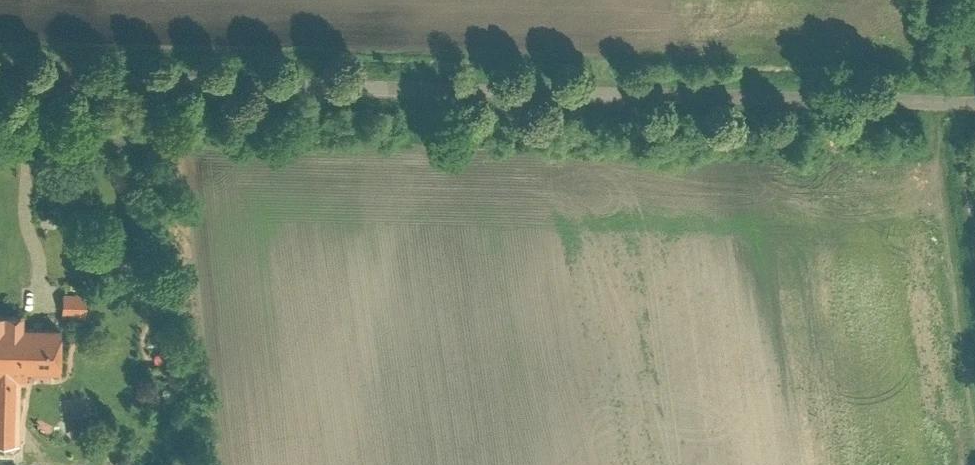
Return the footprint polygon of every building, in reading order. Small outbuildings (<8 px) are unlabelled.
[(87,313),(87,290),(63,290),(63,313),(87,313)] [(1,430),(4,363),(38,365),(40,313),(0,311),(0,430),(1,430)] [(31,454),(0,453),(0,464),(31,464),(31,454)]
